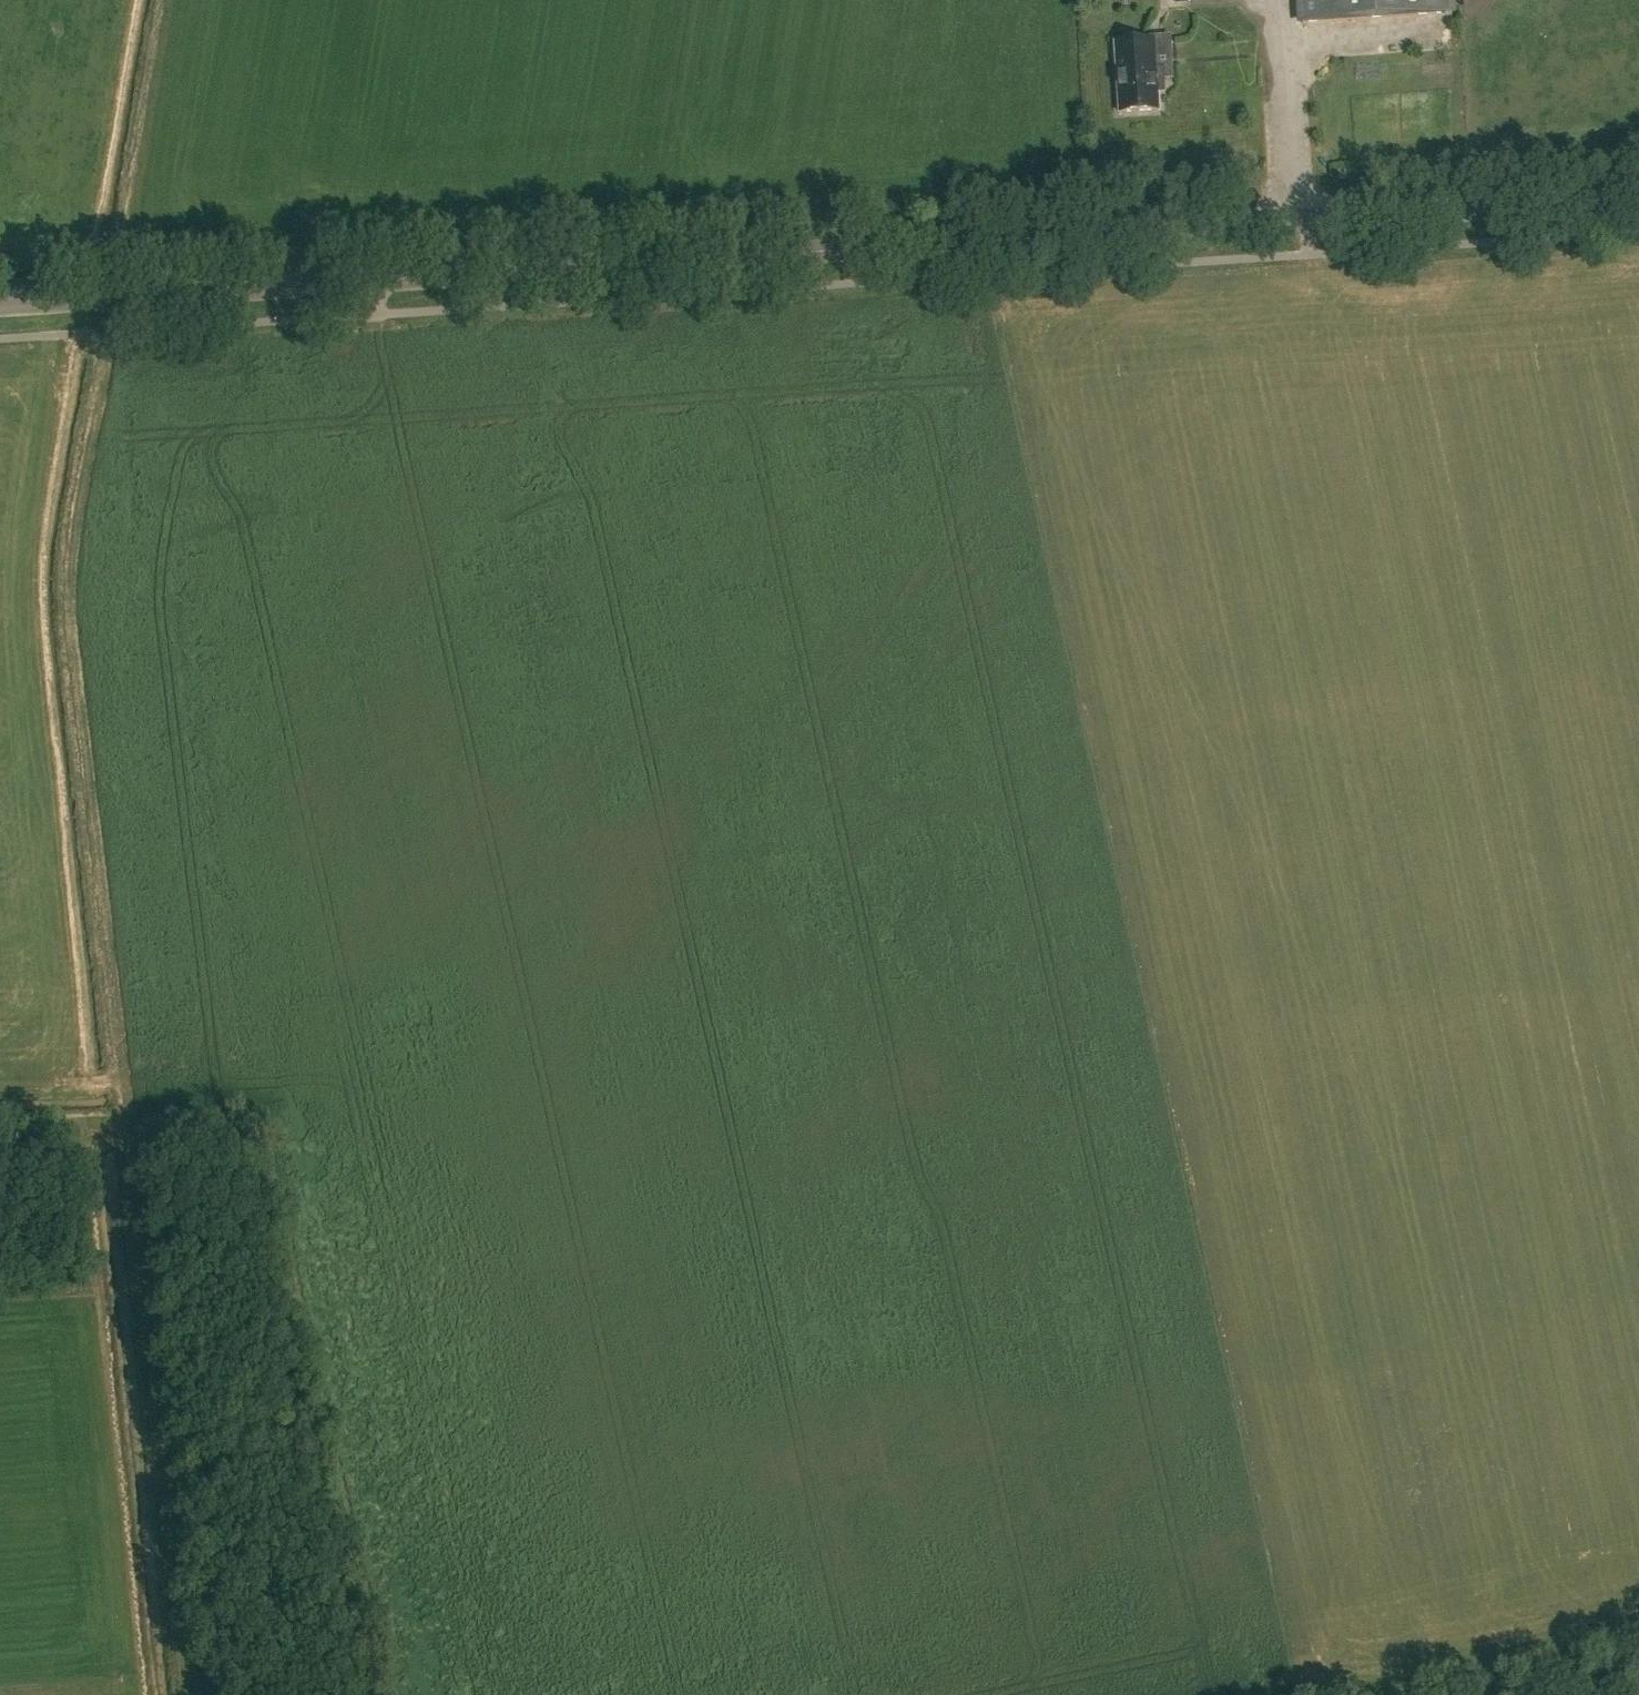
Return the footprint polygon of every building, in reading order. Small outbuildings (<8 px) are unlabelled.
[(1451,0),(1301,0),(1302,23),(1452,13),(1451,0)] [(1156,67),(1154,40),(1115,43),(1120,113),(1159,110),(1158,92),(1164,92),(1162,67),(1156,67)]
